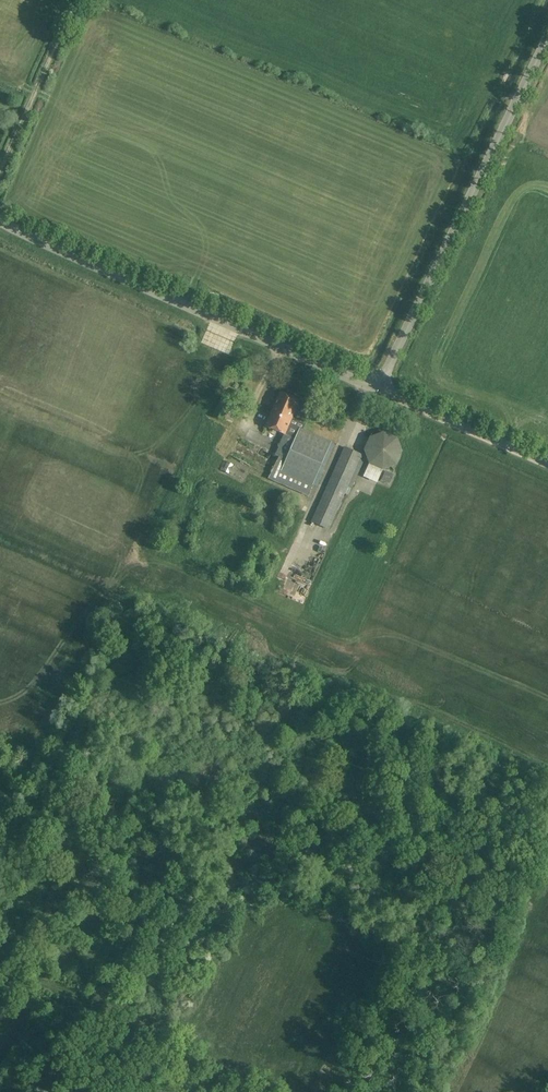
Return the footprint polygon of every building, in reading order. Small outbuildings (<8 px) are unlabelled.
[(280,392),(265,427),(284,435),(275,456),(280,459),(270,479),(309,496),(314,485),(317,487),(336,444),(331,442),(332,442),(304,430),(306,424),(292,418),(300,401),(280,392)] [(214,416),(224,421),(233,401),(223,396),(214,416)] [(369,465),(364,477),(378,483),(383,470),(396,466),(403,452),(397,438),(384,432),(370,437),(364,451),(369,465)] [(329,530),(363,455),(344,447),(311,522),(329,530)] [(382,480),(390,483),(393,473),(384,471),(382,480)]
